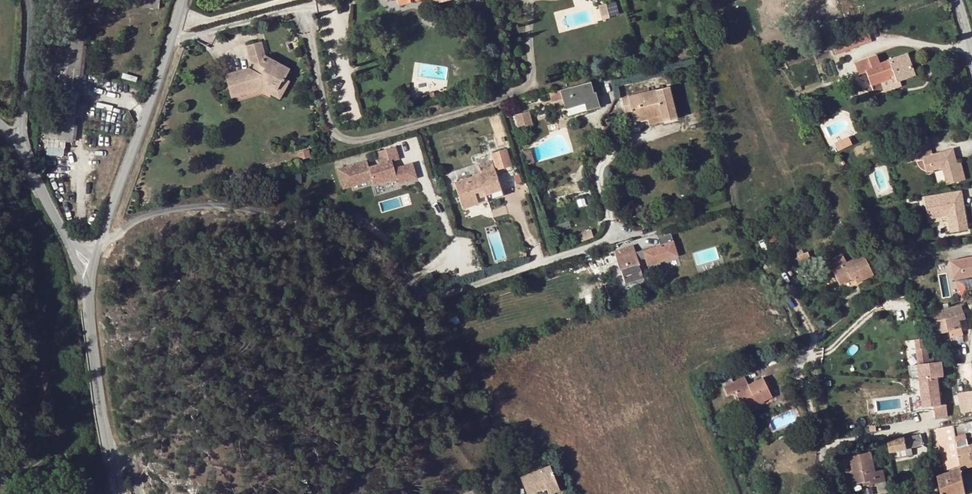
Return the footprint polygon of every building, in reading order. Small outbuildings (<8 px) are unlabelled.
[(159,8),(160,0),(119,0),(119,5),(159,8)] [(418,0),(414,0),(400,4),(402,10),(419,5),(418,0)] [(606,3),(598,5),(602,20),(610,18),(606,3)] [(764,7),(761,14),(767,17),(771,10),(764,7)] [(58,25),(45,139),(71,142),(85,29),(58,25)] [(854,46),(854,48),(872,42),(867,29),(850,35),(850,38),(854,46)] [(832,44),(835,53),(854,46),(850,38),(832,44)] [(225,75),(230,95),(266,85),(277,90),(284,77),(285,78),(290,69),(265,56),(261,42),(246,46),(250,60),(255,63),(265,68),(261,74),(252,69),(250,68),(225,75)] [(854,46),(835,53),(836,55),(854,48),(854,46)] [(871,85),(881,82),(891,78),(890,76),(894,75),(897,82),(900,81),(915,75),(910,61),(905,63),(902,54),(889,59),(889,60),(880,63),(877,55),(854,63),(859,75),(866,72),(871,85)] [(255,63),(252,69),(261,74),(265,68),(255,63)] [(891,78),(881,82),(885,92),(902,86),(900,81),(897,82),(894,75),(890,76),(891,78)] [(230,95),(231,98),(262,90),(280,100),(290,81),(285,78),(284,77),(277,90),(266,85),(230,95)] [(590,82),(560,90),(563,98),(567,115),(599,106),(595,92),(593,93),(590,82)] [(632,113),(633,119),(646,116),(647,119),(661,116),(663,122),(676,118),(668,86),(621,98),(625,114),(632,113)] [(563,98),(560,90),(549,93),(552,101),(563,98)] [(416,98),(418,106),(436,102),(433,92),(427,94),(427,95),(416,98)] [(527,110),(514,114),(517,128),(530,125),(527,110)] [(661,116),(647,119),(649,125),(663,122),(661,116)] [(849,136),(835,142),(838,148),(852,143),(849,136)] [(909,163),(916,161),(922,159),(922,157),(932,154),(928,140),(904,146),(909,163)] [(63,157),(65,146),(48,144),(46,155),(63,157)] [(364,161),(335,169),(339,184),(350,181),(351,186),(370,180),(371,184),(394,178),(396,183),(414,178),(410,163),(391,169),(389,161),(396,159),(393,146),(374,152),(378,164),(366,168),(364,161)] [(506,149),(492,154),(498,171),(511,166),(506,149)] [(523,151),(528,164),(534,162),(530,149),(523,151)] [(926,171),(933,170),(933,167),(941,165),(942,168),(947,185),(965,180),(961,162),(957,162),(953,149),(932,154),(922,157),(922,159),(916,161),(916,163),(918,166),(920,168),(923,170),(926,171)] [(460,192),(457,193),(462,208),(478,204),(476,197),(475,194),(485,191),(486,194),(488,200),(496,198),(495,195),(502,193),(491,160),(478,164),(481,173),(456,181),(460,192)] [(967,230),(960,191),(933,195),(934,205),(925,206),(926,219),(946,216),(946,213),(951,212),(952,218),(949,218),(952,233),(967,230)] [(933,195),(923,197),(925,206),(934,205),(933,195)] [(569,221),(554,226),(556,233),(571,228),(569,221)] [(579,234),(582,241),(594,237),(591,230),(579,234)] [(766,235),(770,244),(777,240),(773,232),(766,235)] [(660,244),(634,252),(637,260),(644,258),(647,267),(677,257),(670,234),(658,238),(660,244)] [(614,245),(616,251),(632,246),(630,240),(614,245)] [(632,246),(616,251),(614,252),(625,284),(643,278),(637,260),(634,252),(632,246)] [(795,253),(800,262),(810,258),(807,253),(803,254),(802,251),(795,253)] [(843,255),(828,263),(839,285),(854,278),(857,284),(874,275),(863,254),(846,262),(843,255)] [(951,271),(960,270),(962,278),(971,277),(971,257),(949,261),(951,271)] [(962,278),(960,270),(951,271),(952,280),(962,278)] [(923,307),(925,314),(937,310),(935,304),(923,307)] [(966,319),(965,314),(963,306),(934,313),(938,335),(949,332),(961,329),(959,321),(966,319)] [(961,329),(949,332),(951,339),(963,336),(961,329)] [(937,378),(943,377),(942,362),(932,363),(931,360),(929,360),(927,349),(925,349),(924,339),(915,340),(920,380),(929,379),(937,378)] [(734,392),(742,408),(755,402),(757,404),(772,397),(762,377),(748,383),(744,376),(733,381),(731,377),(720,382),(727,395),(734,392)] [(920,380),(924,408),(934,406),(941,405),(937,378),(929,379),(920,380)] [(962,414),(971,412),(969,391),(963,393),(959,393),(962,414)] [(755,402),(742,408),(746,416),(759,409),(757,404),(755,402)] [(948,417),(947,404),(941,405),(934,406),(936,419),(948,417)] [(954,425),(958,451),(970,449),(968,438),(971,437),(971,421),(954,425)] [(937,429),(945,470),(949,468),(961,464),(958,451),(954,425),(937,429)] [(922,435),(887,441),(889,452),(890,452),(912,448),(924,446),(922,435)] [(912,448),(890,452),(892,460),(913,456),(912,448)] [(958,451),(961,464),(961,468),(962,469),(971,466),(971,461),(970,449),(958,451)] [(850,456),(854,471),(856,482),(862,481),(867,480),(869,485),(885,481),(883,470),(876,471),(871,452),(850,456)] [(961,464),(949,468),(950,472),(961,468),(961,464)] [(541,489),(546,487),(548,493),(559,489),(549,465),(520,477),(527,493),(541,489)] [(966,493),(962,469),(961,468),(950,472),(937,476),(941,493),(963,493),(966,493)]
